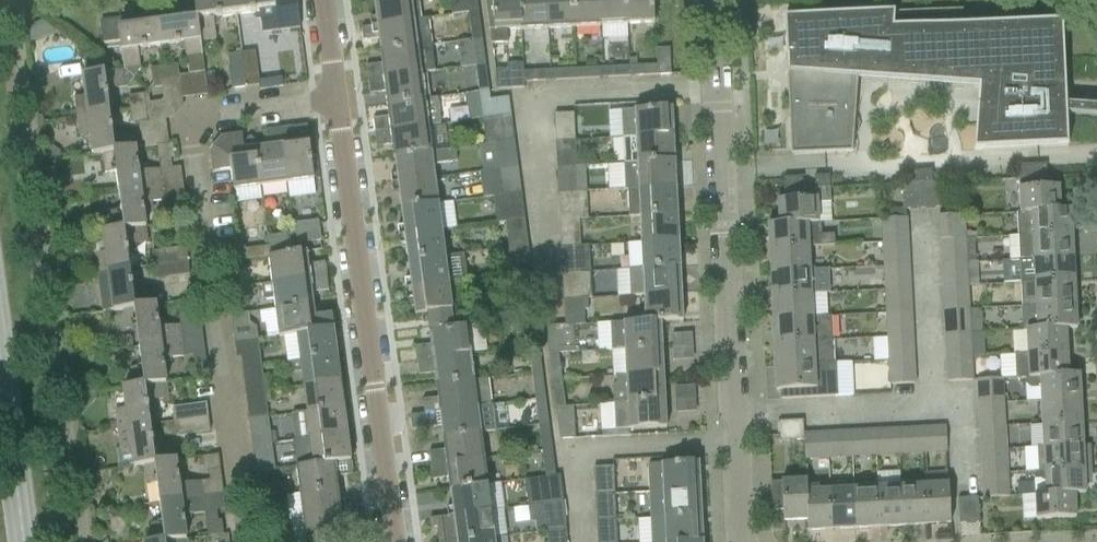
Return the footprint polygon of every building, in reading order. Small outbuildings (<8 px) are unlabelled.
[(43,11),(55,19),(63,8),(51,0),(50,0),(43,11)] [(197,19),(200,42),(216,40),(213,24),(217,19),(222,19),(222,18),(236,16),(234,0),(194,0),(197,19)] [(236,16),(251,14),(251,15),(256,14),(260,18),(262,33),(300,28),(297,0),(234,0),(236,16)] [(371,29),(421,22),(418,0),(374,0),(376,18),(370,19),(371,29)] [(451,16),(465,14),(463,0),(449,0),(451,16)] [(465,14),(478,12),(476,0),(463,0),(465,14)] [(491,45),(507,44),(506,33),(522,32),(520,0),(486,0),(491,45)] [(522,32),(548,30),(547,0),(520,0),(522,32)] [(548,30),(575,29),(573,0),(547,0),(548,30)] [(575,29),(601,28),(600,0),(573,0),(575,29)] [(601,28),(602,40),(628,39),(627,26),(628,26),(626,0),(600,0),(601,28)] [(628,26),(655,24),(654,0),(626,0),(628,26)] [(176,11),(157,14),(161,47),(175,45),(175,46),(180,45),(185,49),(188,71),(189,73),(204,71),(200,42),(197,19),(178,22),(176,11)] [(121,46),(125,71),(134,79),(140,71),(138,55),(141,51),(146,50),(146,49),(161,47),(157,14),(102,22),(106,48),(121,46)] [(790,156),(824,154),(852,153),(857,79),(977,87),(974,151),(1068,147),(1066,122),(1066,116),(1066,110),(1062,22),(893,30),(894,14),(784,19),(790,156)] [(469,20),(472,42),(482,41),(479,19),(469,20)] [(32,26),(31,43),(58,32),(45,21),(32,26)] [(371,29),(363,30),(365,45),(380,43),(381,54),(380,54),(432,48),(429,21),(371,29)] [(482,41),(472,42),(475,64),(485,62),(482,41)] [(382,65),(366,67),(368,82),(423,75),(422,75),(436,73),(432,48),(380,54),(382,65)] [(656,66),(635,67),(635,77),(671,75),(669,49),(656,50),(656,66)] [(255,52),(241,54),(246,88),(260,86),(255,52)] [(246,88),(241,54),(228,56),(233,90),(246,88)] [(177,64),(164,66),(166,82),(180,80),(179,73),(177,64)] [(507,70),(495,71),(497,91),(524,89),(524,83),(523,72),(523,64),(506,65),(507,70)] [(166,82),(164,66),(151,67),(153,84),(161,83),(166,82)] [(629,67),(607,68),(607,78),(629,77),(629,67)] [(597,69),(576,70),(576,80),(598,79),(597,69)] [(576,70),(554,71),(555,81),(576,80),(576,70)] [(75,99),(77,118),(107,114),(106,100),(107,100),(106,96),(111,90),(127,88),(134,79),(125,71),(83,77),(86,97),(75,99)] [(162,97),(179,109),(183,103),(182,95),(192,94),(189,73),(188,71),(179,73),(180,80),(166,82),(161,83),(162,97)] [(207,92),(204,71),(189,73),(192,94),(207,92)] [(545,71),(523,72),(524,83),(546,82),(545,71)] [(476,73),(479,95),(489,93),(486,72),(476,73)] [(423,75),(368,82),(370,95),(385,93),(387,105),(426,100),(423,75)] [(479,95),(482,120),(492,118),(510,116),(508,98),(490,100),(489,93),(479,95)] [(128,96),(130,111),(146,109),(145,99),(144,94),(128,96)] [(174,115),(179,109),(162,97),(145,99),(146,109),(148,121),(138,122),(139,129),(167,125),(166,116),(174,115)] [(389,118),(373,120),(375,134),(429,127),(441,125),(437,99),(426,100),(387,105),(389,118)] [(641,110),(608,112),(609,140),(625,139),(675,137),(674,108),(671,109),(641,110)] [(146,109),(130,111),(132,123),(138,122),(148,121),(146,109)] [(1066,110),(1066,116),(1066,122),(1096,124),(1096,112),(1066,110)] [(91,136),(93,156),(135,150),(133,135),(119,137),(111,134),(111,129),(109,129),(107,114),(77,118),(80,138),(91,136)] [(574,114),(554,115),(554,116),(555,126),(574,125),(574,114)] [(510,116),(492,118),(493,128),(512,126),(510,116)] [(133,130),(133,135),(135,150),(157,147),(170,146),(167,125),(139,129),(133,130)] [(307,125),(280,129),(287,183),(314,179),(309,141),(296,142),(295,135),(308,133),(307,125)] [(429,127),(375,134),(377,148),(392,146),(392,147),(394,159),(395,159),(433,154),(433,152),(429,127)] [(266,130),(268,146),(256,147),(261,186),(287,183),(280,129),(266,130)] [(256,147),(255,139),(243,141),(242,134),(221,136),(209,151),(212,174),(231,171),(233,190),(261,186),(256,147)] [(625,139),(626,165),(676,163),(675,137),(625,139)] [(514,142),(494,144),(496,161),(498,172),(518,169),(514,142)] [(173,145),(170,146),(157,147),(159,161),(174,159),(173,145)] [(398,176),(391,177),(392,186),(435,180),(433,167),(433,166),(457,163),(455,149),(433,152),(433,154),(395,159),(398,176)] [(116,173),(118,192),(161,186),(159,170),(144,172),(139,169),(138,165),(137,165),(135,150),(93,156),(94,157),(104,156),(106,174),(116,173)] [(62,182),(86,180),(84,158),(60,160),(62,182)] [(557,159),(558,169),(577,168),(577,158),(557,159)] [(627,165),(607,166),(608,191),(628,190),(628,192),(678,190),(676,163),(627,165)] [(1046,167),(1046,165),(1037,166),(1018,167),(1018,179),(1046,177),(1046,167)] [(161,186),(183,183),(181,167),(159,170),(161,186)] [(558,169),(559,195),(578,194),(577,168),(558,169)] [(494,198),(494,199),(521,195),(518,169),(498,172),(501,197),(494,198)] [(921,184),(932,183),(931,171),(909,172),(910,184),(921,184)] [(829,176),(814,177),(815,189),(830,188),(829,176)] [(1018,179),(1020,213),(1071,210),(1071,209),(1059,210),(1058,186),(1055,187),(1055,177),(1046,177),(1018,179)] [(783,191),(803,190),(802,178),(783,179),(783,191)] [(399,194),(401,211),(438,206),(435,180),(392,186),(393,194),(399,194)] [(161,186),(163,201),(185,198),(183,183),(161,186)] [(932,183),(921,184),(922,209),(942,208),(940,183),(932,183)] [(922,209),(921,184),(910,184),(901,185),(903,210),(922,209)] [(110,213),(100,214),(102,233),(113,231),(146,227),(144,214),(145,213),(153,212),(152,202),(163,201),(161,186),(118,192),(121,211),(110,213)] [(768,225),(818,223),(817,203),(830,203),(830,188),(784,191),(784,200),(778,200),(779,224),(768,225)] [(629,218),(641,218),(679,216),(678,190),(628,192),(629,218)] [(559,195),(560,222),(580,221),(579,218),(589,217),(588,194),(578,194),(559,195)] [(505,223),(505,224),(525,221),(521,195),(494,199),(498,224),(505,223)] [(397,229),(398,238),(442,232),(438,206),(401,211),(403,228),(397,229)] [(181,209),(165,212),(167,226),(183,223),(181,209)] [(1020,213),(1017,213),(1018,236),(1072,234),(1071,210),(1020,213)] [(939,216),(940,238),(965,238),(964,215),(939,216)] [(641,218),(642,244),(680,242),(679,216),(641,218)] [(881,219),(883,243),(907,242),(906,218),(881,219)] [(295,224),(297,245),(322,242),(319,221),(295,224)] [(525,221),(505,224),(507,238),(527,236),(525,221)] [(579,221),(560,222),(561,235),(580,235),(579,221)] [(818,223),(768,225),(769,249),(808,247),(834,246),(834,235),(808,236),(807,224),(818,223)] [(105,253),(94,255),(97,274),(130,270),(128,255),(129,255),(128,250),(132,245),(148,243),(146,227),(113,231),(103,233),(102,233),(105,253)] [(442,232),(398,238),(399,245),(406,244),(406,246),(408,263),(445,259),(442,232)] [(1072,234),(1018,236),(1019,259),(1073,257),(1072,234)] [(965,238),(940,238),(941,262),(966,261),(975,261),(974,239),(965,240),(965,238)] [(642,244),(644,271),(681,269),(680,242),(642,244)] [(883,243),(884,267),(909,265),(907,242),(883,243)] [(269,247),(270,257),(291,254),(290,244),(269,247)] [(234,262),(268,257),(270,257),(269,247),(246,250),(245,246),(241,247),(222,250),(221,250),(223,264),(234,262)] [(589,247),(561,248),(563,275),(590,273),(589,247)] [(769,249),(770,272),(810,270),(808,247),(769,249)] [(151,252),(153,267),(188,262),(186,248),(151,252)] [(268,257),(272,284),(328,276),(326,263),(310,265),(308,252),(291,254),(270,257),(268,257)] [(411,281),(404,282),(405,291),(449,285),(449,284),(467,282),(464,256),(445,259),(408,263),(411,281)] [(1073,257),(1019,259),(1021,283),(1074,281),(1073,257)] [(941,262),(943,286),(967,285),(966,261),(941,262)] [(188,262),(153,267),(155,280),(189,275),(188,262)] [(237,284),(234,262),(223,264),(226,285),(237,284)] [(511,264),(512,277),(532,274),(530,262),(511,264)] [(884,267),(885,290),(910,289),(909,265),(884,267)] [(633,298),(645,297),(683,295),(681,269),(644,271),(632,271),(633,298)] [(112,313),(122,311),(156,306),(154,290),(138,292),(133,288),(132,284),(130,270),(97,274),(101,311),(112,310),(112,313)] [(770,272),(772,296),(811,294),(827,293),(826,270),(810,270),(770,272)] [(590,273),(563,275),(564,301),(588,300),(588,299),(591,299),(590,273)] [(532,274),(512,277),(514,289),(534,287),(532,274)] [(262,285),(261,285),(263,301),(274,300),(275,310),(315,305),(314,292),(329,290),(328,276),(272,284),(262,285)] [(1074,281),(1021,283),(1022,307),(1076,305),(1074,281)] [(449,285),(405,291),(407,300),(413,299),(415,317),(427,315),(430,333),(454,330),(452,312),(449,285)] [(943,286),(944,310),(969,309),(967,285),(943,286)] [(885,290),(886,314),(911,313),(910,289),(885,290)] [(228,295),(231,316),(241,315),(238,293),(228,295)] [(772,296),(773,320),(812,318),(811,294),(772,296)] [(646,323),(646,324),(662,323),(662,324),(684,322),(683,295),(645,297),(646,323)] [(194,314),(192,300),(177,302),(179,316),(194,314)] [(588,300),(564,301),(565,327),(585,326),(584,316),(584,311),(588,310),(588,300)] [(315,305),(275,310),(277,322),(279,336),(296,334),(334,329),(332,315),(317,317),(315,305)] [(1076,305),(1022,307),(1023,331),(1026,330),(1066,329),(1077,328),(1076,305)] [(136,328),(139,348),(181,342),(179,326),(163,328),(159,323),(159,319),(158,320),(156,306),(122,311),(125,329),(136,328)] [(944,310),(945,334),(970,333),(969,309),(944,310)] [(886,314),(887,337),(912,336),(911,313),(886,314)] [(241,315),(231,316),(231,321),(234,343),(244,341),(254,340),(253,331),(248,327),(247,314),(241,315)] [(773,320),(774,343),(831,340),(830,317),(812,318),(773,320)] [(624,324),(610,325),(611,351),(626,351),(664,350),(662,324),(662,323),(646,324),(646,323),(624,324)] [(538,347),(536,325),(526,326),(528,348),(538,347)] [(560,327),(547,328),(548,355),(562,354),(560,327)] [(415,348),(417,363),(472,355),(468,328),(454,330),(430,333),(431,346),(415,348)] [(334,329),(296,334),(300,360),(337,355),(334,329)] [(1066,329),(1026,330),(1028,354),(1067,352),(1066,329)] [(945,334),(946,358),(971,357),(970,333),(945,334)] [(887,337),(889,361),(914,360),(912,336),(887,337)] [(774,343),(775,367),(835,364),(835,363),(833,363),(831,340),(774,343)] [(130,369),(133,387),(166,383),(164,369),(165,369),(164,364),(168,359),(183,357),(181,342),(139,348),(141,368),(130,369)] [(528,349),(532,374),(541,372),(538,348),(528,349)] [(626,351),(627,378),(665,376),(664,350),(626,351)] [(1015,355),(1016,379),(1025,379),(1068,376),(1067,352),(1028,354),(1015,355)] [(240,358),(242,368),(261,366),(260,355),(240,358)] [(300,360),(291,362),(293,373),(301,372),(303,387),(341,382),(337,355),(300,360)] [(472,355),(417,363),(419,375),(435,373),(435,375),(436,387),(475,381),(472,355)] [(971,357),(946,358),(947,382),(972,381),(971,357)] [(559,358),(550,360),(553,382),(562,381),(559,358)] [(914,360),(889,361),(890,385),(915,384),(914,360)] [(206,364),(193,366),(190,366),(192,380),(208,377),(206,364)] [(835,364),(775,367),(776,391),(781,391),(781,400),(835,397),(834,382),(835,374),(835,364)] [(242,368),(245,394),(265,392),(263,376),(261,366),(242,368)] [(532,374),(535,400),(545,398),(541,372),(532,374)] [(1068,376),(1025,379),(1025,385),(1030,389),(1040,389),(1041,401),(1080,399),(1079,375),(1068,376)] [(614,389),(615,405),(666,403),(665,376),(627,378),(618,378),(619,384),(614,389)] [(438,398),(422,401),(422,402),(424,415),(492,406),(489,379),(475,381),(436,387),(438,398)] [(977,380),(979,404),(1003,403),(1002,379),(977,380)] [(562,381),(553,382),(555,405),(565,404),(562,381)] [(303,387),(307,413),(344,408),(341,382),(303,387)] [(126,409),(115,411),(118,430),(151,425),(157,424),(154,401),(168,399),(166,383),(133,387),(123,389),(126,409)] [(247,409),(249,421),(268,418),(265,392),(245,394),(247,409)] [(545,398),(535,400),(538,425),(548,424),(545,398)] [(1041,401),(1042,424),(1082,422),(1080,399),(1041,401)] [(615,405),(600,406),(601,431),(602,437),(629,436),(629,432),(668,430),(666,403),(615,405)] [(979,404),(980,428),(1004,426),(1003,403),(979,404)] [(172,408),(174,422),(209,418),(207,404),(172,408)] [(424,415),(410,417),(412,431),(441,427),(441,428),(443,440),(481,435),(496,433),(492,406),(424,415)] [(295,415),(293,415),(297,441),(348,434),(344,408),(307,413),(295,415)] [(559,410),(560,442),(576,441),(575,409),(559,410)] [(209,418),(174,422),(176,435),(210,430),(209,418)] [(268,418),(249,421),(250,432),(252,447),(272,445),(276,444),(274,433),(270,433),(269,429),(268,418)] [(779,441),(804,440),(804,434),(803,420),(778,422),(779,441)] [(1042,424),(1043,448),(1083,445),(1082,422),(1042,424)] [(131,448),(133,466),(176,461),(174,446),(158,448),(154,445),(154,440),(153,440),(151,425),(118,430),(120,449),(131,448)] [(980,428),(981,451),(1006,449),(1004,426),(980,428)] [(945,427),(921,429),(922,453),(947,452),(945,427)] [(921,429),(898,430),(899,455),(922,453),(921,429)] [(539,432),(542,453),(553,451),(550,430),(539,432)] [(898,430),(874,431),(875,456),(899,455),(898,430)] [(874,431),(850,432),(852,457),(875,456),(874,431)] [(850,432),(827,433),(828,458),(852,457),(850,432)] [(804,434),(804,440),(805,459),(828,458),(827,433),(804,434)] [(296,467),(296,468),(351,461),(348,434),(297,441),(300,467),(296,467)] [(445,451),(430,454),(432,468),(485,460),(481,435),(443,440),(445,451)] [(272,445),(252,447),(254,462),(255,473),(261,472),(275,471),(274,460),(272,445)] [(1038,472),(1045,472),(1088,469),(1088,464),(1090,464),(1089,445),(1083,445),(1043,448),(1037,448),(1038,472)] [(981,451),(982,475),(1007,473),(1006,449),(981,451)] [(552,452),(542,453),(544,474),(555,473),(552,452)] [(218,455),(203,457),(204,471),(220,469),(218,455)] [(485,460),(432,468),(434,482),(448,480),(450,492),(487,487),(488,487),(485,460)] [(176,461),(143,465),(144,467),(146,485),(156,483),(159,503),(202,498),(200,481),(184,483),(180,480),(179,476),(178,476),(176,461)] [(296,468),(299,494),(339,489),(338,476),(353,474),(351,461),(296,468)] [(698,463),(647,466),(649,493),(700,490),(698,463)] [(613,467),(594,468),(594,470),(594,479),(614,478),(613,469),(613,467)] [(1038,472),(1033,472),(1034,481),(1039,481),(1045,483),(1046,494),(1074,493),(1085,492),(1084,479),(1089,479),(1091,477),(1091,470),(1090,469),(1088,469),(1045,472),(1038,472)] [(261,472),(255,473),(255,474),(251,474),(254,496),(264,494),(261,472)] [(1007,473),(982,475),(983,498),(1008,497),(1007,473)] [(543,493),(536,494),(537,504),(563,501),(560,476),(555,477),(541,479),(543,493)] [(806,492),(806,481),(770,483),(771,511),(783,511),(783,522),(807,520),(806,492)] [(948,485),(924,486),(926,525),(950,524),(948,485)] [(924,486),(900,487),(902,527),(926,525),(924,486)] [(446,509),(448,518),(490,512),(487,487),(450,492),(451,492),(453,508),(446,509)] [(900,487),(877,488),(879,528),(902,527),(900,487)] [(877,488),(853,490),(855,529),(879,528),(877,488)] [(299,494),(286,496),(289,522),(293,522),(359,513),(357,499),(341,501),(339,489),(299,494)] [(649,493),(650,520),(701,517),(700,490),(649,493)] [(853,490),(830,491),(832,530),(855,529),(853,490)] [(807,492),(806,492),(807,520),(808,531),(832,530),(830,491),(807,492)] [(1046,494),(1035,495),(1036,520),(1075,518),(1074,493),(1046,494)] [(153,541),(167,541),(186,539),(184,525),(185,524),(185,519),(188,515),(204,513),(202,498),(159,503),(162,523),(151,525),(153,541)] [(978,498),(958,499),(959,524),(979,523),(978,498)] [(537,504),(529,505),(531,523),(546,521),(547,532),(566,531),(565,518),(563,501),(537,504)] [(256,504),(258,526),(268,525),(266,503),(256,504)] [(615,509),(596,510),(596,521),(616,520),(615,509)] [(439,541),(470,541),(494,539),(490,512),(448,518),(429,521),(431,529),(437,529),(439,541)] [(293,522),(296,541),(345,541),(343,530),(345,529),(361,527),(359,513),(293,522)] [(637,520),(639,541),(702,541),(701,517),(650,520),(637,520)] [(616,520),(596,521),(596,524),(597,532),(616,531),(616,520)] [(222,521),(218,521),(206,522),(208,536),(223,535),(222,521)] [(258,526),(260,541),(270,541),(268,525),(258,526)] [(547,532),(547,541),(566,541),(566,531),(547,532)]
